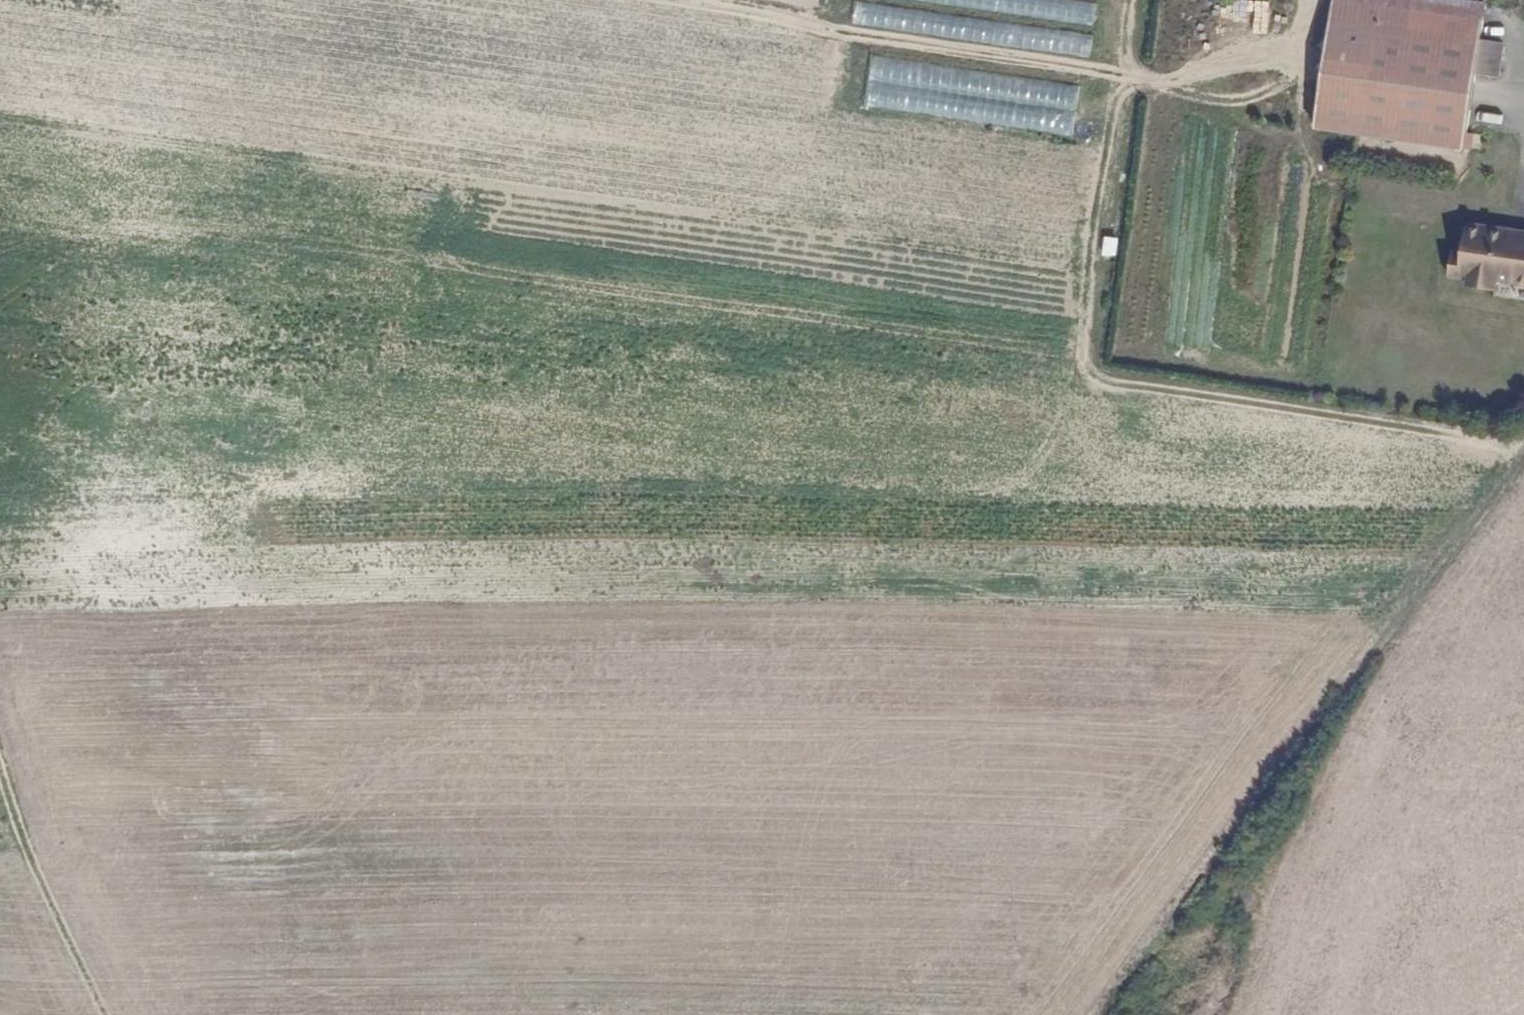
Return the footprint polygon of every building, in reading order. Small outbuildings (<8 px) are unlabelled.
[(1089,53),(1092,29),(1094,29),(1097,0),(854,0),(851,27),(1089,53)] [(1271,2),(1258,0),(1238,0),(1234,23),(1266,29),(1271,2)] [(1483,6),(1443,0),(1331,0),(1329,18),(1478,41),(1483,6)] [(1461,149),(1478,41),(1329,18),(1312,127),(1357,134),(1461,149)] [(1073,134),(1080,85),(870,55),(863,105),(1073,134)] [(1518,231),(1518,237),(1507,235),(1507,230),(1465,222),(1461,252),(1450,250),(1446,274),(1466,277),(1465,285),(1493,289),(1495,280),(1523,285),(1523,232),(1518,231)] [(1101,236),(1102,255),(1116,255),(1116,236),(1101,236)]
